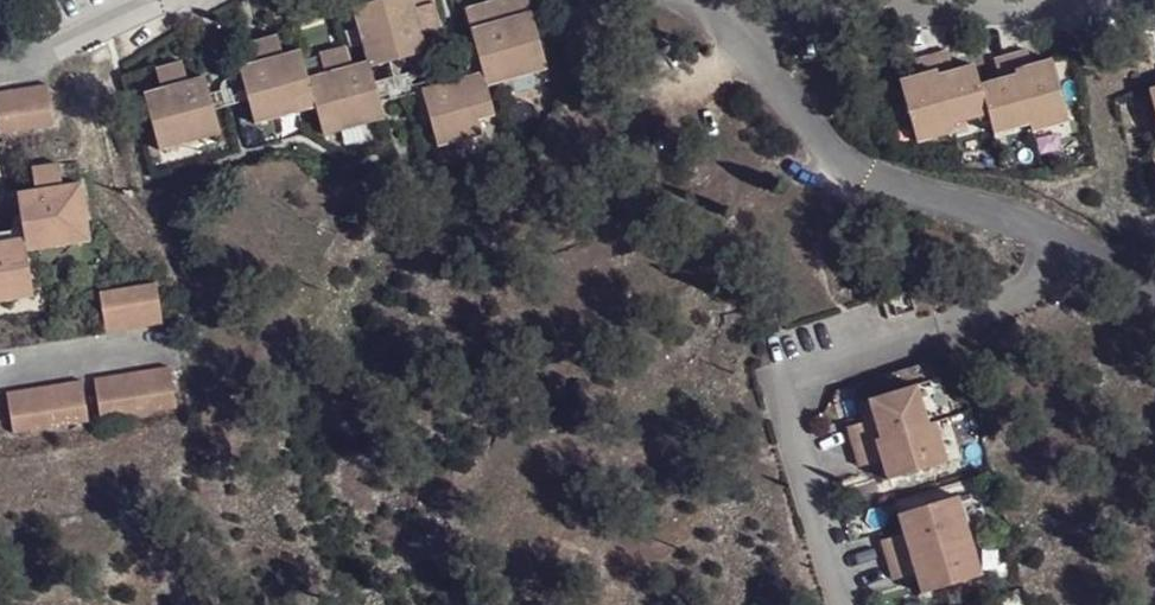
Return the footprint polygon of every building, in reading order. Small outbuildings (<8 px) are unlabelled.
[(390,59),(446,45),(444,26),(455,26),(450,0),(371,0),(390,59)] [(505,70),(563,60),(555,0),(510,0),(485,6),(505,70)] [(326,133),(406,111),(390,59),(366,66),(365,43),(337,49),(344,68),(324,70),(324,45),(305,40),(296,22),(269,26),(267,60),(254,62),(272,115),(322,108),(326,133)] [(1096,114),(1084,61),(1062,62),(1058,42),(1033,48),(1037,66),(1017,71),(1014,57),(983,64),(979,44),(944,52),(948,71),(935,74),(949,136),(987,128),(984,110),(1025,101),(1031,129),(1096,114)] [(181,74),(169,75),(186,138),(243,122),(227,69),(201,68),(197,55),(180,64),(181,74)] [(72,69),(15,77),(22,117),(79,109),(72,69)] [(456,137),(520,125),(505,70),(446,79),(456,137)] [(12,175),(9,148),(0,150),(0,176),(12,175)] [(0,230),(0,289),(54,281),(49,237),(113,226),(104,168),(40,178),(47,224),(0,230)] [(176,273),(120,281),(128,320),(184,312),(176,273)] [(192,357),(116,368),(122,406),(198,394),(192,357)] [(102,371),(29,381),(35,418),(109,407),(102,371)] [(893,416),(872,422),(880,460),(905,455),(909,476),(974,460),(963,419),(952,422),(942,384),(888,399),(893,416)] [(924,529),(900,536),(910,574),(934,569),(939,590),(1002,575),(982,494),(919,512),(924,529)]
